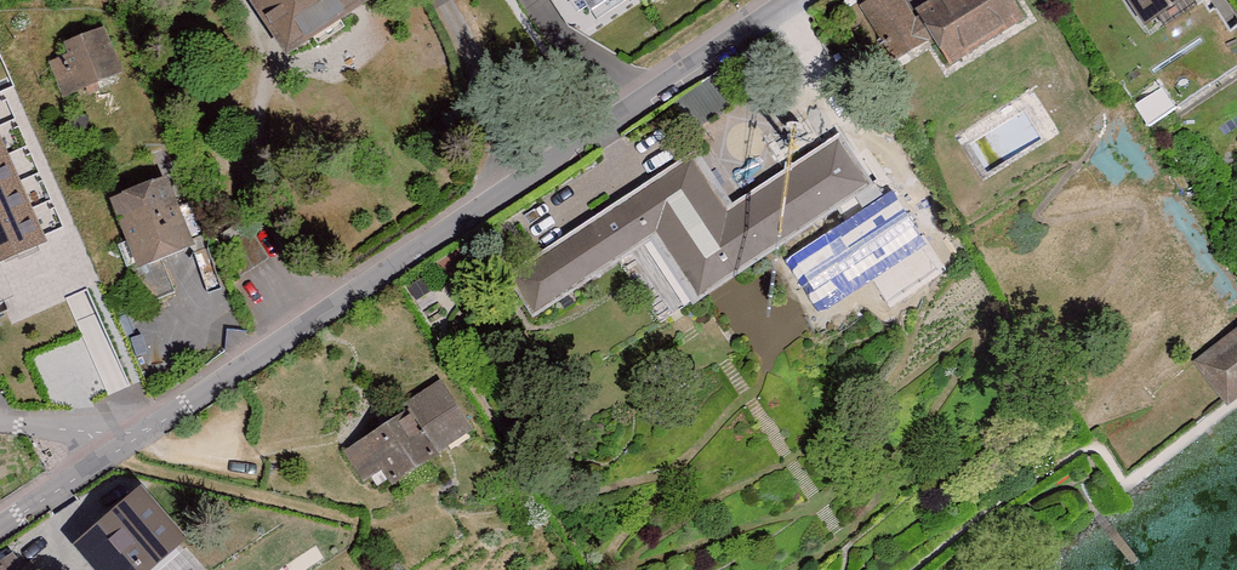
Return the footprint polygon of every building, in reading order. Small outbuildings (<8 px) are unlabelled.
[(251,4),(289,64),(372,11),(365,0),(257,0),(251,4)] [(590,10),(605,0),(583,0),(590,10)] [(638,5),(634,0),(608,0),(590,14),(604,32),(638,5)] [(953,70),(1028,16),(1017,0),(944,0),(922,15),(911,0),(870,0),(857,9),(901,70),(935,45),(953,70)] [(1208,0),(1124,0),(1129,7),(1089,34),(1159,136),(1236,83),(1236,36),(1236,37),(1208,0)] [(125,76),(107,32),(67,48),(71,60),(53,68),(65,100),(125,76)] [(0,140),(0,260),(45,240),(0,140)] [(692,152),(509,274),(538,317),(661,235),(705,300),(873,188),(841,140),(732,212),(692,152)] [(200,253),(171,181),(113,204),(130,245),(120,252),(142,306),(175,293),(165,267),(200,253)] [(1197,368),(1222,403),(1236,393),(1236,339),(1197,368)] [(408,414),(346,452),(364,480),(391,463),(402,481),(474,437),(442,386),(405,409),(408,414)] [(78,556),(89,569),(176,569),(195,555),(150,498),(78,556)]
